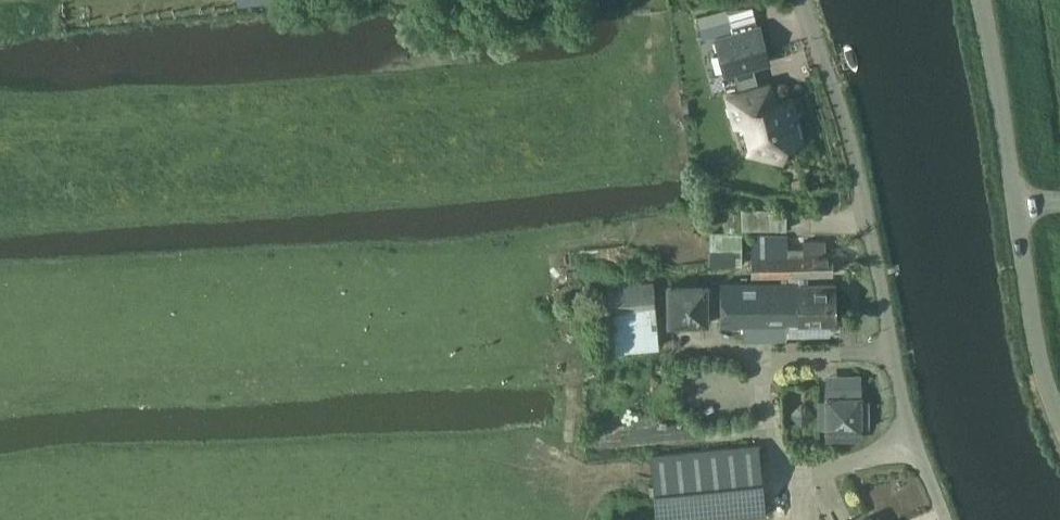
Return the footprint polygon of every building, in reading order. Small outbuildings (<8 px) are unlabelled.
[(703,37),(713,35),(733,29),(726,7),(697,15),(703,37)] [(757,26),(716,37),(724,70),(732,68),(738,88),(726,91),(741,148),(778,158),(783,140),(801,135),(791,97),(774,101),(769,81),(752,85),(746,64),(766,59),(757,26)] [(743,228),(786,228),(786,207),(743,207),(743,228)] [(708,263),(740,263),(740,232),(708,232),(708,263)] [(789,277),(806,277),(806,273),(831,273),(830,252),(823,252),(823,241),(802,241),(802,251),(786,251),(786,234),(751,234),(751,274),(789,273),(789,277)] [(667,321),(711,320),(710,277),(667,278),(667,321)] [(806,277),(789,277),(789,281),(720,281),(720,322),(743,322),(743,338),(786,338),(786,322),(834,322),(834,281),(806,281),(806,277)] [(609,313),(655,309),(652,279),(607,284),(609,313)] [(860,386),(826,386),(826,436),(860,436),(860,386)] [(764,513),(757,442),(650,453),(657,519),(694,519),(764,513)]
